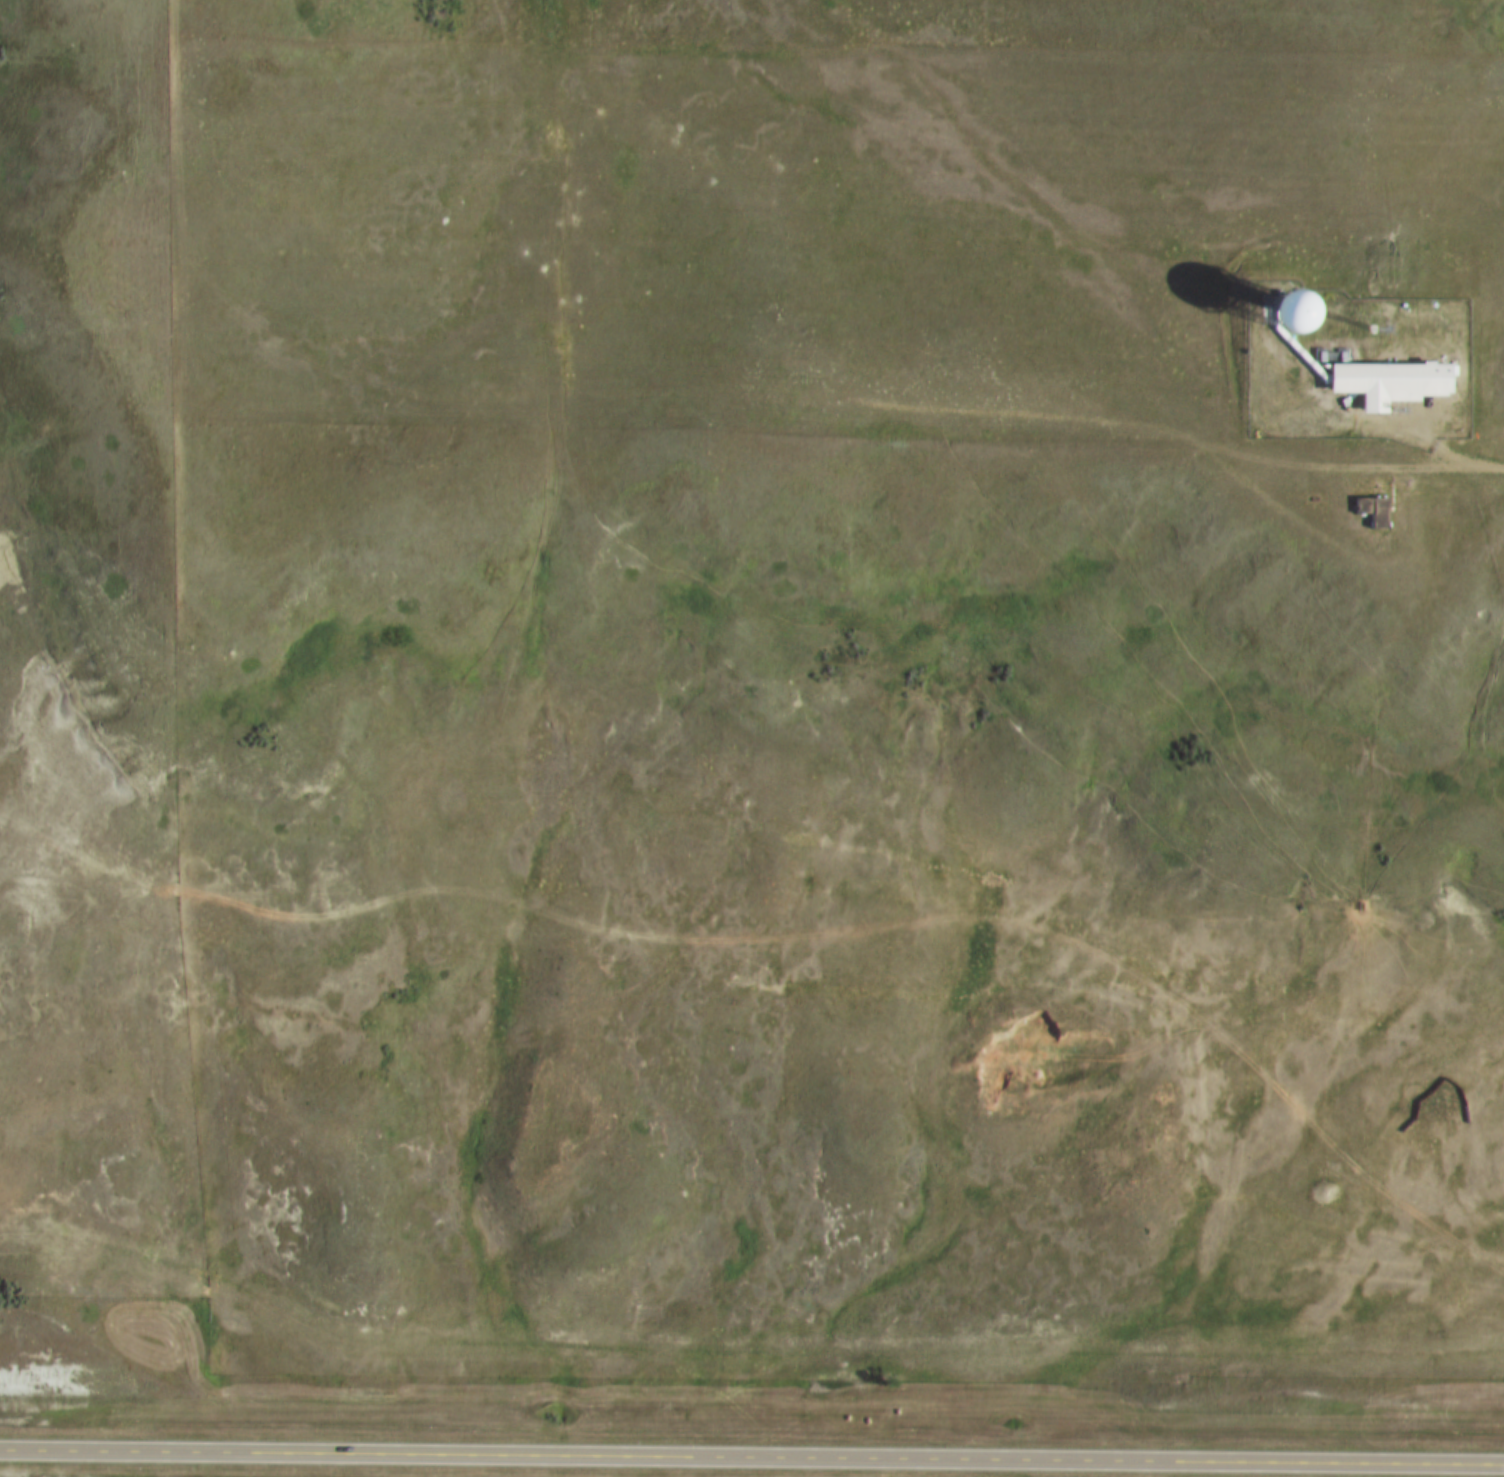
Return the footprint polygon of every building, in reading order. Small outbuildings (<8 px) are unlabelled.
[(1321,364),(1412,364),(1412,361),(1424,361),(1424,364),(1440,364),(1440,393),(1435,393),(1435,396),(1409,396),(1409,402),(1377,402),(1377,413),(1353,413),(1353,393),(1321,393),(1321,364)] [(1349,499),(1380,499),(1380,530),(1365,530),(1364,515),(1349,515),(1349,499)]
